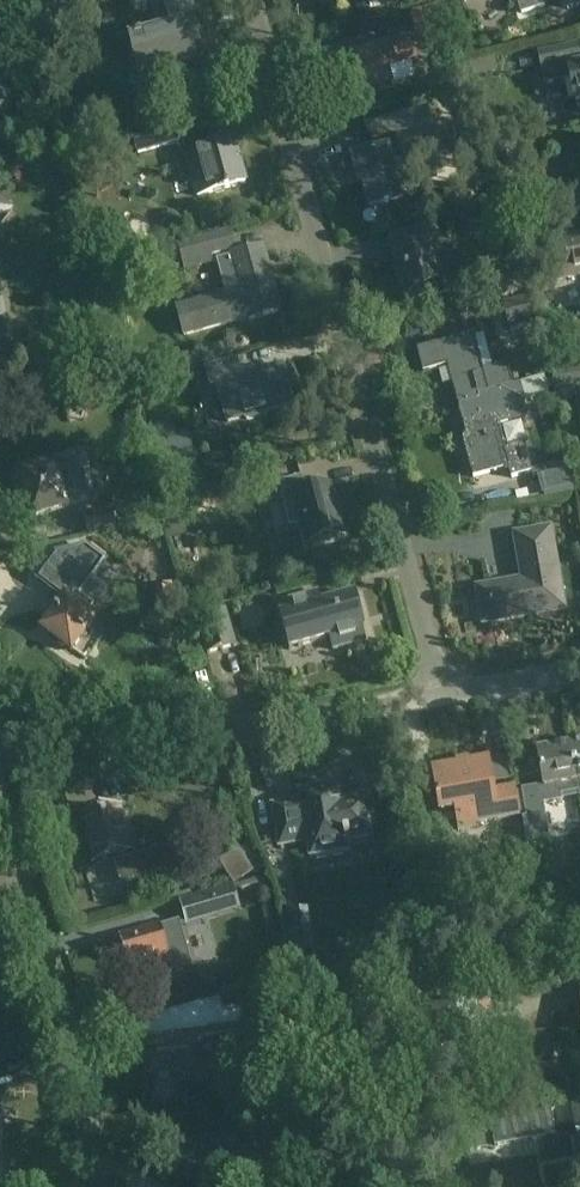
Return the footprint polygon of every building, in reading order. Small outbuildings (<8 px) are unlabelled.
[(130,34),(140,70),(205,52),(195,16),(193,16),(189,0),(166,0),(172,23),(130,34)] [(522,12),(544,5),(543,0),(518,0),(522,12)] [(564,9),(569,11),(579,8),(579,0),(561,0),(564,9)] [(411,14),(418,37),(452,27),(446,4),(411,14)] [(363,53),(340,59),(349,91),(394,78),(390,65),(419,57),(413,35),(362,49),(363,53)] [(25,55),(43,51),(41,40),(22,44),(25,55)] [(10,47),(0,41),(0,66),(10,47)] [(579,44),(537,52),(544,84),(573,78),(579,106),(579,63),(579,58),(579,51),(579,44)] [(381,88),(344,100),(349,116),(386,104),(381,88)] [(382,146),(354,154),(359,172),(365,171),(367,176),(365,177),(371,202),(403,193),(398,174),(407,171),(410,184),(451,173),(439,130),(437,131),(434,121),(441,119),(435,99),(394,110),(396,117),(367,125),(374,139),(380,138),(382,146)] [(9,109),(0,104),(0,122),(9,109)] [(180,120),(132,133),(138,155),(186,141),(180,120)] [(234,138),(186,152),(199,195),(247,181),(234,138)] [(15,210),(0,198),(0,229),(15,210)] [(430,241),(432,240),(441,238),(437,223),(412,230),(413,233),(416,244),(430,241)] [(231,229),(178,244),(184,271),(214,263),(212,256),(237,250),(231,229)] [(544,242),(552,279),(579,273),(579,234),(544,242)] [(416,244),(394,250),(398,267),(394,268),(400,290),(405,289),(409,303),(452,292),(448,277),(440,279),(430,241),(416,244)] [(229,294),(180,308),(187,334),(251,316),(252,318),(283,310),(265,245),(234,254),(234,255),(219,259),(229,294)] [(138,272),(135,260),(121,264),(124,276),(138,272)] [(520,275),(498,281),(494,282),(498,297),(524,290),(520,275)] [(0,299),(0,378),(22,373),(4,298),(0,299)] [(528,298),(505,303),(512,332),(535,326),(528,298)] [(504,386),(515,383),(509,361),(486,368),(476,331),(420,346),(426,368),(450,362),(462,406),(487,399),(485,391),(504,386)] [(238,358),(207,366),(212,384),(217,383),(228,420),(248,415),(249,418),(270,412),(269,409),(295,401),(285,364),(263,370),(262,367),(242,372),(238,358)] [(487,399),(462,406),(470,434),(464,435),(474,474),(510,465),(513,475),(532,469),(525,442),(519,443),(510,406),(520,404),(519,398),(550,389),(546,375),(515,383),(504,386),(485,391),(487,399)] [(192,436),(146,448),(156,485),(202,473),(192,436)] [(13,465),(10,473),(17,498),(25,496),(34,527),(71,516),(68,506),(78,503),(66,462),(24,474),(21,463),(13,465)] [(572,473),(553,477),(557,494),(576,491),(572,473)] [(346,536),(333,486),(330,487),(310,492),(309,491),(306,478),(303,478),(282,484),(286,499),(287,500),(295,498),(298,497),(305,525),(310,544),(310,545),(346,536)] [(111,512),(84,519),(87,533),(115,526),(111,512)] [(513,581),(477,587),(483,624),(565,609),(551,527),(505,535),(513,581)] [(55,554),(37,580),(66,600),(45,630),(74,650),(96,618),(88,614),(94,605),(82,597),(93,580),(55,554)] [(320,590),(280,601),(283,612),(281,613),(291,649),(332,638),(335,649),(368,640),(365,629),(367,628),(357,592),(337,598),(338,601),(325,605),(320,590)] [(227,612),(199,620),(210,656),(237,648),(227,612)] [(579,793),(579,743),(571,745),(579,793)] [(571,745),(540,750),(546,788),(525,791),(529,819),(525,820),(534,871),(557,867),(546,809),(565,805),(564,798),(579,795),(579,793),(571,745)] [(497,791),(491,763),(490,757),(436,768),(444,811),(459,808),(463,830),(478,827),(477,823),(522,815),(516,787),(497,791)] [(343,804),(339,785),(302,792),(303,801),(275,807),(282,847),(348,835),(350,842),(374,837),(370,815),(377,814),(373,791),(356,795),(357,801),(343,804)] [(120,811),(84,822),(96,864),(127,855),(127,853),(131,852),(120,811)] [(248,842),(240,848),(255,871),(264,865),(248,842)] [(168,848),(116,862),(122,884),(172,869),(168,848)] [(86,890),(98,904),(109,894),(97,880),(86,890)] [(309,910),(284,914),(291,958),(315,955),(309,910)] [(180,921),(123,938),(132,969),(148,964),(153,979),(193,967),(180,921)] [(294,970),(219,990),(224,1008),(299,987),(294,970)] [(460,996),(480,993),(479,977),(458,980),(460,996)] [(456,1040),(486,1037),(479,995),(449,998),(456,1040)] [(177,1041),(149,1043),(152,1089),(200,1085),(199,1058),(213,1057),(211,1032),(177,1034),(177,1041)] [(513,1112),(491,1117),(496,1147),(556,1137),(551,1105),(513,1112)]
